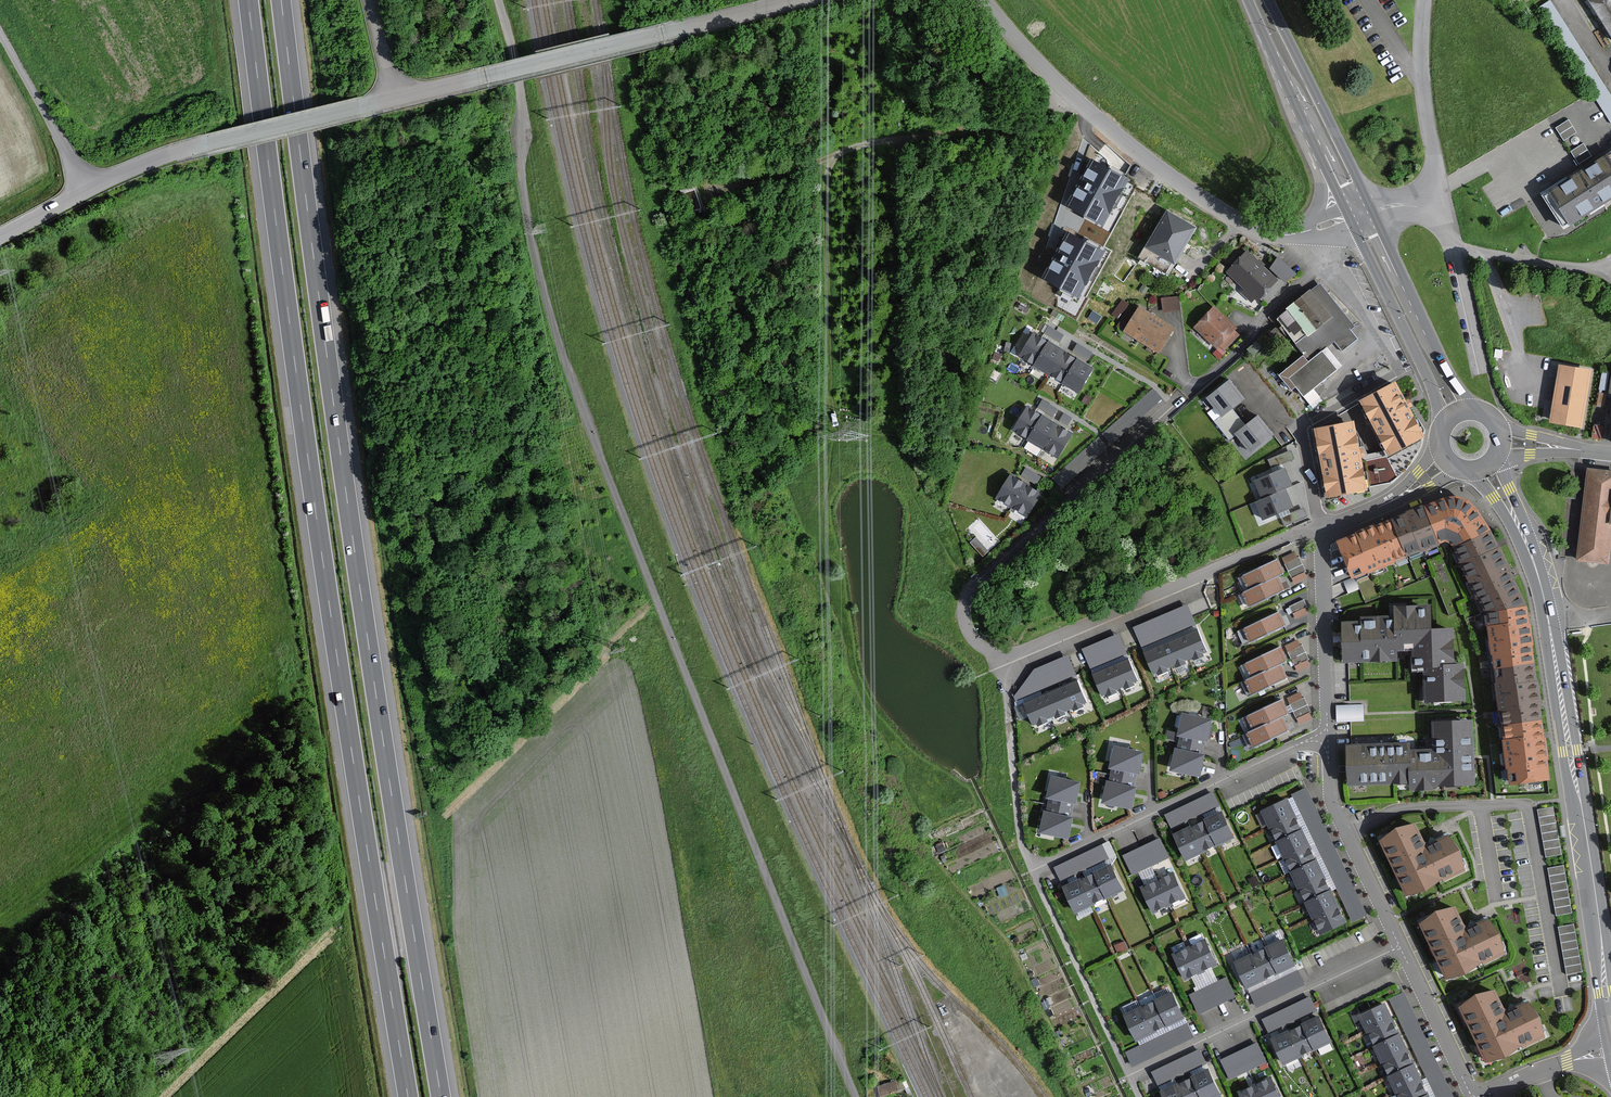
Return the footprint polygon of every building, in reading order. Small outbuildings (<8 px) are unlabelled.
[(1555,0),(1547,0),(1541,3),(1610,120),(1610,94),(1555,0)] [(1610,34),(1610,0),(1590,0),(1610,34)] [(1550,192),(1570,223),(1610,197),(1610,162),(1607,156),(1577,175),(1573,178),(1550,192)] [(1125,179),(1093,161),(1068,205),(1101,224),(1125,179)] [(1194,228),(1167,212),(1146,247),(1173,263),(1194,228)] [(1102,251),(1069,233),(1044,277),(1077,296),(1102,251)] [(1276,280),(1247,252),(1227,272),(1245,289),(1242,292),(1251,301),(1254,297),(1257,299),(1276,280)] [(1285,281),(1295,270),(1277,254),(1267,264),(1285,281)] [(1316,282),(1270,320),(1304,362),(1323,347),(1330,341),(1340,352),(1356,339),(1349,330),(1353,327),(1316,282)] [(1163,308),(1181,306),(1180,294),(1162,296),(1163,308)] [(1225,349),(1238,335),(1233,330),(1235,328),(1228,321),(1214,307),(1195,327),(1217,348),(1220,345),(1225,349)] [(1150,314),(1139,308),(1125,331),(1159,351),(1173,328),(1150,314)] [(1077,359),(1071,355),(1064,352),(1056,347),(1047,342),(1041,338),(1039,336),(1033,333),(1020,356),(1034,365),(1051,375),(1063,382),(1078,391),(1092,368),(1085,363),(1077,359)] [(1338,367),(1323,347),(1304,362),(1283,376),(1298,397),(1338,367)] [(1590,371),(1560,366),(1551,421),(1581,426),(1586,398),(1590,371)] [(1242,399),(1229,382),(1208,398),(1221,415),(1242,399)] [(1406,406),(1394,383),(1361,401),(1390,454),(1423,436),(1406,406)] [(1164,398),(1154,387),(1103,433),(1113,444),(1164,398)] [(1027,407),(1014,430),(1028,438),(1044,448),(1058,456),(1071,434),(1064,429),(1058,425),(1049,421),(1041,416),(1035,412),(1027,407)] [(1271,434),(1258,417),(1237,433),(1250,450),(1271,434)] [(1359,453),(1353,422),(1315,429),(1327,497),(1365,490),(1359,453)] [(1109,447),(1100,436),(1054,478),(1064,488),(1109,447)] [(1370,483),(1391,480),(1389,464),(1368,467),(1370,483)] [(1038,481),(1041,473),(1025,465),(1021,474),(1038,481)] [(1264,518),(1292,506),(1284,489),(1292,486),(1284,469),(1255,482),(1262,499),(1256,501),(1264,518)] [(1587,469),(1587,474),(1576,560),(1607,564),(1610,535),(1610,472),(1587,469)] [(1019,481),(1010,476),(998,497),(1027,515),(1040,493),(1032,489),(1019,481)] [(1546,739),(1543,740),(1543,736),(1540,720),(1538,705),(1538,702),(1540,702),(1538,682),(1536,682),(1533,663),(1531,645),(1533,645),(1530,624),(1529,625),(1528,622),(1528,620),(1526,606),(1511,574),(1509,571),(1511,570),(1500,547),(1498,548),(1497,544),(1490,531),(1476,508),(1467,499),(1455,497),(1444,498),(1424,505),(1406,512),(1407,514),(1391,520),(1379,524),(1355,534),(1356,535),(1338,541),(1352,579),(1370,572),(1394,563),(1393,561),(1405,557),(1421,550),(1422,552),(1440,545),(1438,542),(1445,540),(1451,542),(1455,548),(1463,565),(1487,613),(1489,626),(1488,626),(1492,655),(1493,654),(1495,668),(1498,683),(1495,684),(1496,687),(1501,725),(1503,725),(1506,741),(1504,741),(1507,765),(1510,784),(1548,778),(1546,760),(1548,759),(1546,739)] [(1305,571),(1299,558),(1297,559),(1294,553),(1283,559),(1295,582),(1305,577),(1303,572),(1305,571)] [(1277,561),(1243,577),(1249,590),(1243,593),(1249,606),(1283,589),(1280,583),(1277,576),(1283,573),(1280,568),(1277,561)] [(1307,607),(1304,601),(1291,607),(1296,618),(1307,613),(1305,608),(1307,607)] [(1187,606),(1135,628),(1142,646),(1194,624),(1187,606)] [(1463,700),(1463,665),(1454,665),(1454,662),(1453,629),(1430,630),(1430,606),(1395,607),(1395,618),(1361,618),(1361,624),(1343,624),(1344,639),(1344,661),(1362,661),(1396,661),(1396,647),(1413,647),(1414,668),(1425,668),(1426,701),(1463,700)] [(1281,618),(1279,613),(1244,630),(1249,641),(1284,624),(1281,618)] [(1206,652),(1197,631),(1189,634),(1180,638),(1171,642),(1162,646),(1153,649),(1145,653),(1153,674),(1157,672),(1158,675),(1168,671),(1167,668),(1175,665),(1176,667),(1186,663),(1185,661),(1193,657),(1194,660),(1204,655),(1203,653),(1206,652)] [(1126,655),(1118,635),(1084,650),(1092,669),(1126,655)] [(1308,659),(1302,646),(1300,647),(1297,641),(1286,647),(1298,670),(1308,665),(1306,660),(1308,659)] [(1285,677),(1283,671),(1279,664),(1285,661),(1282,655),(1279,649),(1245,665),(1251,677),(1245,681),(1251,693),(1285,677)] [(1035,670),(1015,696),(1017,699),(1075,674),(1067,656),(1035,670)] [(1138,681),(1128,659),(1120,663),(1111,667),(1102,670),(1093,674),(1103,696),(1107,695),(1108,697),(1118,693),(1117,690),(1125,687),(1126,689),(1136,685),(1135,683),(1138,681)] [(1086,703),(1076,681),(1068,685),(1059,689),(1050,693),(1042,696),(1033,700),(1024,704),(1034,725),(1037,724),(1038,726),(1048,722),(1047,719),(1055,716),(1056,719),(1066,714),(1065,712),(1073,709),(1074,711),(1084,707),(1083,704),(1086,703)] [(1311,711),(1304,698),(1302,699),(1299,694),(1288,699),(1300,723),(1311,717),(1308,713),(1311,711)] [(1287,729),(1284,724),(1281,716),(1287,713),(1284,708),(1281,701),(1247,718),(1253,730),(1247,733),(1253,746),(1287,729)] [(1183,714),(1178,735),(1180,735),(1177,749),(1175,749),(1170,770),(1199,776),(1204,755),(1202,754),(1203,750),(1204,745),(1205,741),(1207,741),(1212,720),(1183,714)] [(1434,723),(1435,750),(1410,751),(1410,744),(1348,746),(1349,768),(1349,784),(1410,782),(1410,790),(1433,789),(1433,786),(1436,786),(1474,784),(1473,757),(1471,721),(1434,723)] [(1134,783),(1135,778),(1136,774),(1138,774),(1143,753),(1114,747),(1110,768),(1112,768),(1109,782),(1106,782),(1102,803),(1131,809),(1135,788),(1133,787),(1134,783)] [(1071,813),(1072,808),(1073,804),(1075,804),(1080,783),(1051,777),(1047,798),(1049,798),(1046,812),(1044,812),(1039,833),(1068,839),(1072,818),(1070,817),(1071,813)] [(1365,915),(1306,788),(1292,794),(1352,921),(1365,915)] [(1222,805),(1214,790),(1166,813),(1173,828),(1222,805)] [(1262,811),(1276,841),(1291,871),(1305,902),(1320,934),(1345,922),(1341,915),(1338,907),(1335,901),(1332,896),(1329,890),(1326,883),(1324,878),(1321,872),(1318,865),(1315,860),(1312,854),(1309,848),(1306,842),(1303,836),(1301,830),(1298,824),(1295,818),(1292,812),(1289,806),(1286,800),(1262,811)] [(1560,854),(1553,808),(1539,810),(1547,856),(1560,854)] [(1174,836),(1185,859),(1202,851),(1215,845),(1234,836),(1223,812),(1218,815),(1204,821),(1201,823),(1191,828),(1187,829),(1174,836)] [(1425,849),(1413,824),(1380,840),(1408,896),(1464,868),(1449,837),(1430,846),(1425,849)] [(1168,858),(1159,839),(1124,855),(1132,874),(1168,858)] [(1115,856),(1108,842),(1054,867),(1061,882),(1115,856)] [(1063,888),(1075,912),(1091,904),(1105,898),(1124,889),(1112,865),(1106,868),(1093,874),(1088,877),(1080,880),(1075,883),(1063,888)] [(1570,912),(1563,866),(1549,868),(1557,915),(1570,912)] [(1149,886),(1142,889),(1152,911),(1185,896),(1175,874),(1168,877),(1162,880),(1155,883),(1149,886)] [(1257,875),(1249,878),(1253,887),(1261,884),(1257,875)] [(1464,933),(1453,910),(1422,924),(1447,978),(1503,952),(1489,922),(1469,931),(1464,933)] [(1581,972),(1573,925),(1559,928),(1567,974),(1581,972)] [(1126,940),(1115,945),(1119,952),(1129,948),(1126,940)] [(1217,963),(1206,941),(1174,957),(1184,979),(1191,976),(1197,972),(1204,969),(1210,966),(1217,963)] [(1283,941),(1265,949),(1252,955),(1235,963),(1246,986),(1254,982),(1262,979),(1262,978),(1269,975),(1276,972),(1277,971),(1285,967),(1293,964),(1283,941)] [(1234,997),(1226,979),(1191,995),(1199,1013),(1234,997)] [(1506,1016),(1494,991),(1461,1006),(1487,1061),(1542,1035),(1528,1005),(1509,1014),(1506,1016)] [(1172,994),(1154,1002),(1141,1008),(1124,1016),(1136,1040),(1143,1036),(1151,1032),(1152,1032),(1159,1028),(1165,1026),(1167,1025),(1175,1021),(1183,1017),(1172,994)] [(1404,994),(1391,1000),(1437,1096),(1452,1096),(1404,994)] [(1315,1012),(1309,998),(1263,1020),(1269,1033),(1315,1012)] [(1388,1075),(1399,1096),(1427,1096),(1426,1095),(1425,1093),(1418,1078),(1412,1065),(1411,1063),(1403,1047),(1397,1034),(1395,1030),(1389,1016),(1383,1005),(1360,1016),(1374,1045),(1388,1075)] [(1298,1055),(1299,1055),(1312,1049),(1314,1048),(1330,1040),(1319,1017),(1309,1022),(1301,1025),(1293,1029),(1288,1031),(1279,1036),(1271,1039),(1282,1063),(1298,1055)] [(1193,1037),(1187,1024),(1126,1052),(1132,1066),(1193,1037)] [(1265,1062),(1256,1044),(1222,1061),(1230,1078),(1265,1062)] [(1205,1063),(1199,1050),(1153,1072),(1159,1086),(1205,1063)] [(1219,1093),(1208,1070),(1199,1074),(1191,1078),(1184,1081),(1177,1084),(1168,1089),(1161,1092),(1163,1096),(1211,1096),(1219,1093)] [(1272,1078),(1262,1083),(1247,1090),(1239,1093),(1241,1096),(1281,1096),(1272,1078)]
